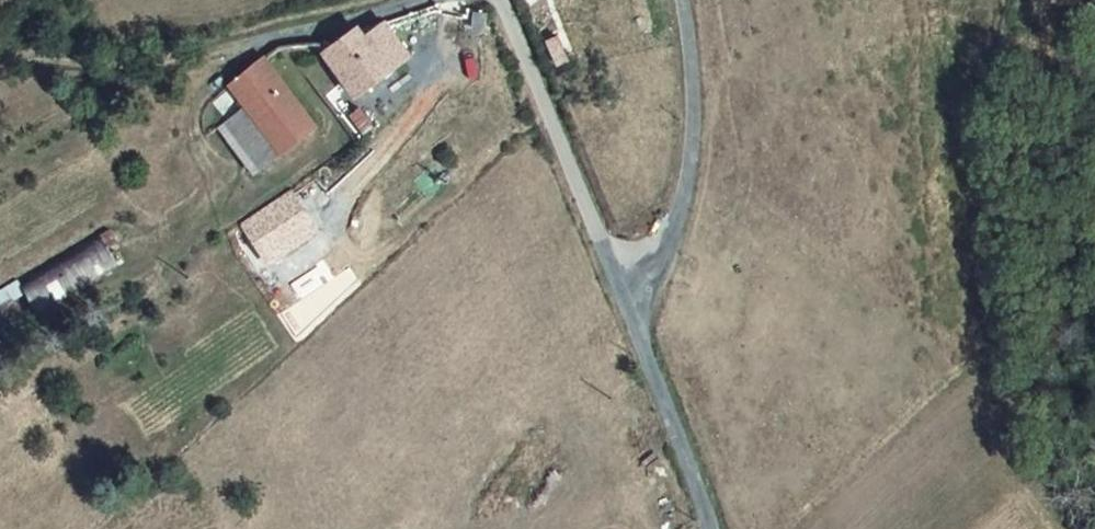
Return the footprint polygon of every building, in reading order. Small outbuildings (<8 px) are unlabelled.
[(368,38),(358,25),(334,43),(343,56),(355,73),(346,77),(360,93),(414,51),(393,15),(368,38)] [(235,79),(250,105),(264,123),(285,150),(319,123),(265,55),(235,79)] [(334,63),(346,77),(355,73),(343,56),(334,63)] [(254,173),(272,160),(253,132),(264,123),(250,105),(221,128),(254,173)] [(253,132),(272,160),(285,150),(264,123),(253,132)] [(327,244),(306,207),(255,236),(280,273),(327,244)] [(0,286),(0,301),(23,285),(40,311),(116,261),(106,240),(115,236),(107,220),(23,276),(18,272),(0,286)]
